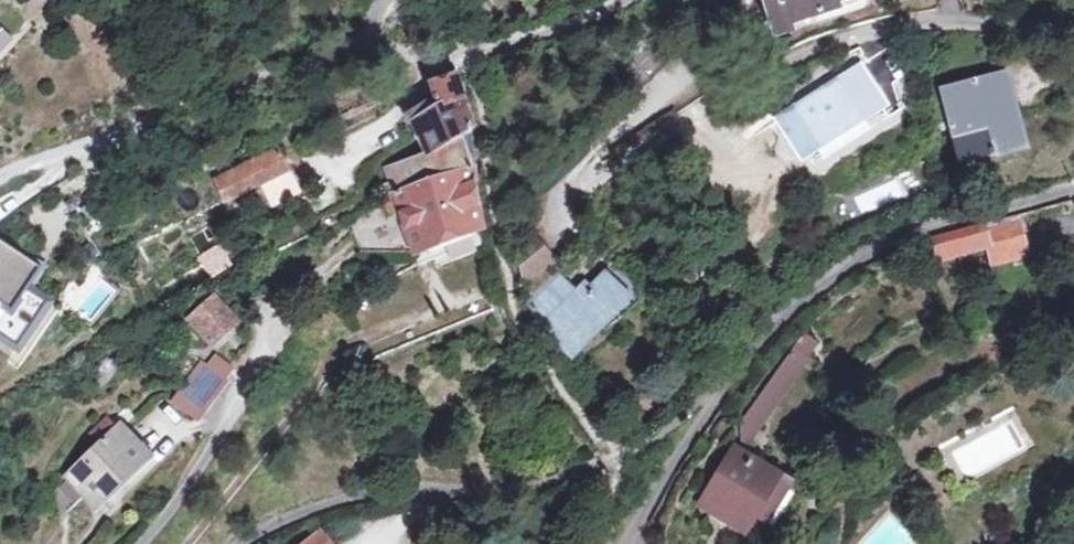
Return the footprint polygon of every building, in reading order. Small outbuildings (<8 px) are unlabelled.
[(770,37),(853,5),(851,0),(755,0),(770,37)] [(11,36),(0,25),(0,47),(11,36)] [(881,104),(858,69),(841,79),(850,90),(845,95),(835,83),(776,120),(800,156),(881,104)] [(1016,121),(1020,120),(1008,71),(940,89),(960,163),(1022,147),(1016,121)] [(406,233),(413,253),(483,227),(477,206),(476,166),(473,127),(457,76),(433,83),(438,96),(409,114),(430,155),(390,169),(395,192),(384,198),(391,215),(354,233),(361,252),(406,233)] [(278,151),(250,164),(261,185),(289,170),(279,154),(278,151)] [(261,185),(250,164),(217,181),(227,201),(261,185)] [(289,170),(261,185),(273,206),(301,193),(289,170)] [(1048,212),(1053,243),(1073,239),(1073,207),(1048,212)] [(931,259),(937,257),(938,260),(990,246),(995,265),(1031,255),(1019,215),(933,239),(935,248),(929,250),(931,259)] [(406,233),(361,252),(362,254),(413,253),(406,233)] [(523,284),(554,260),(539,241),(515,257),(518,269),(523,284)] [(17,349),(47,304),(26,291),(40,270),(0,243),(0,338),(17,349)] [(214,276),(232,265),(221,247),(203,258),(214,276)] [(544,329),(571,356),(628,297),(608,276),(592,292),(586,287),(577,295),(555,273),(528,300),(540,321),(544,329)] [(215,338),(234,323),(211,293),(191,309),(215,338)] [(805,341),(797,355),(809,365),(819,350),(805,341)] [(743,428),(748,457),(809,365),(797,355),(793,352),(743,428)] [(213,355),(205,367),(226,381),(234,369),(222,361),(213,355)] [(226,381),(205,367),(200,363),(174,400),(200,418),(226,381)] [(68,473),(70,475),(88,493),(98,503),(148,457),(109,415),(93,431),(104,441),(68,473)] [(781,476),(748,457),(739,451),(705,503),(748,531),(759,513),(779,480),(781,476)] [(88,493),(70,475),(60,485),(79,503),(88,493)] [(779,480),(759,513),(770,520),(790,486),(779,480)] [(322,533),(309,543),(331,543),(322,533)]
